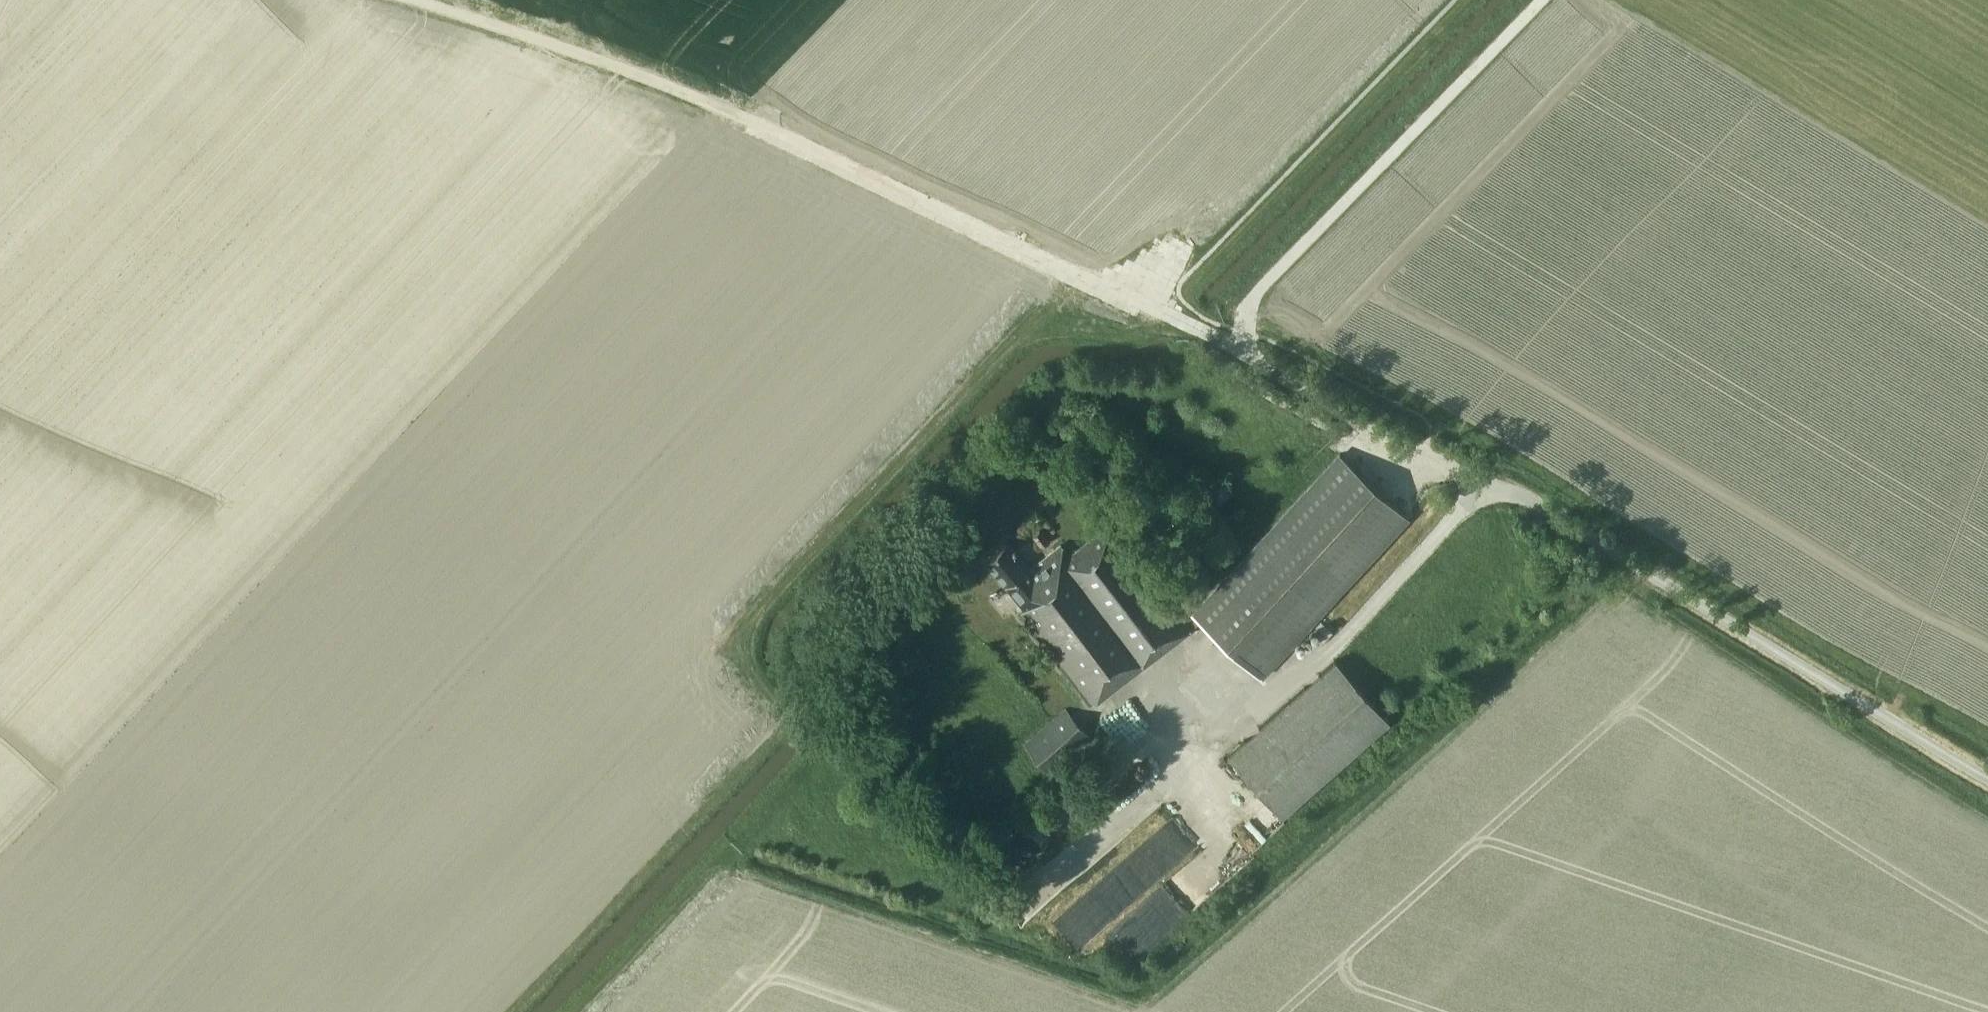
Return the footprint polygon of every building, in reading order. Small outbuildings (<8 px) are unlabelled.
[(1186,617),(1193,626),(1198,620),(1258,675),(1406,516),(1340,453),(1186,617)] [(1222,476),(1207,488),(1218,503),(1233,491),(1222,476)] [(1193,626),(1186,617),(1113,522),(1069,556),(1060,545),(1029,570),(1006,542),(984,561),(1022,606),(1016,611),(1090,705),(1193,626)] [(1039,529),(1033,534),(1040,544),(1047,539),(1039,529)] [(1335,660),(1334,660),(1228,754),(1282,816),(1389,721),(1335,660)] [(1089,737),(1066,709),(1025,745),(1048,772),(1089,737)] [(1143,841),(1178,818),(1170,805),(1134,828),(1143,841)] [(1156,897),(1112,930),(1135,959),(1179,926),(1156,897)]
